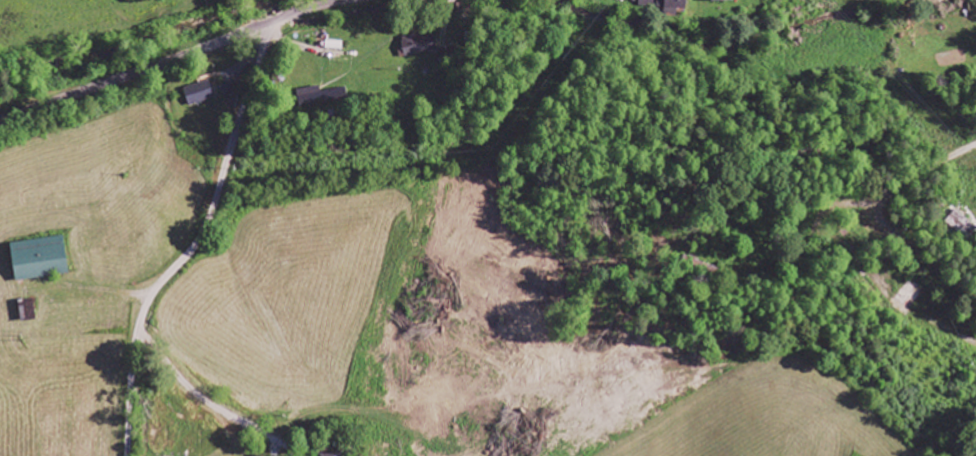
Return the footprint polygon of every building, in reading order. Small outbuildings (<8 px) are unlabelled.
[(641,7),(687,10),(688,0),(642,0),(641,7)] [(406,56),(438,50),(434,32),(402,39),(406,56)] [(185,89),(190,107),(216,99),(210,81),(185,89)] [(297,90),(300,107),(349,98),(347,88),(322,92),(321,86),(297,90)] [(70,274),(65,236),(12,243),(17,281),(70,274)]
